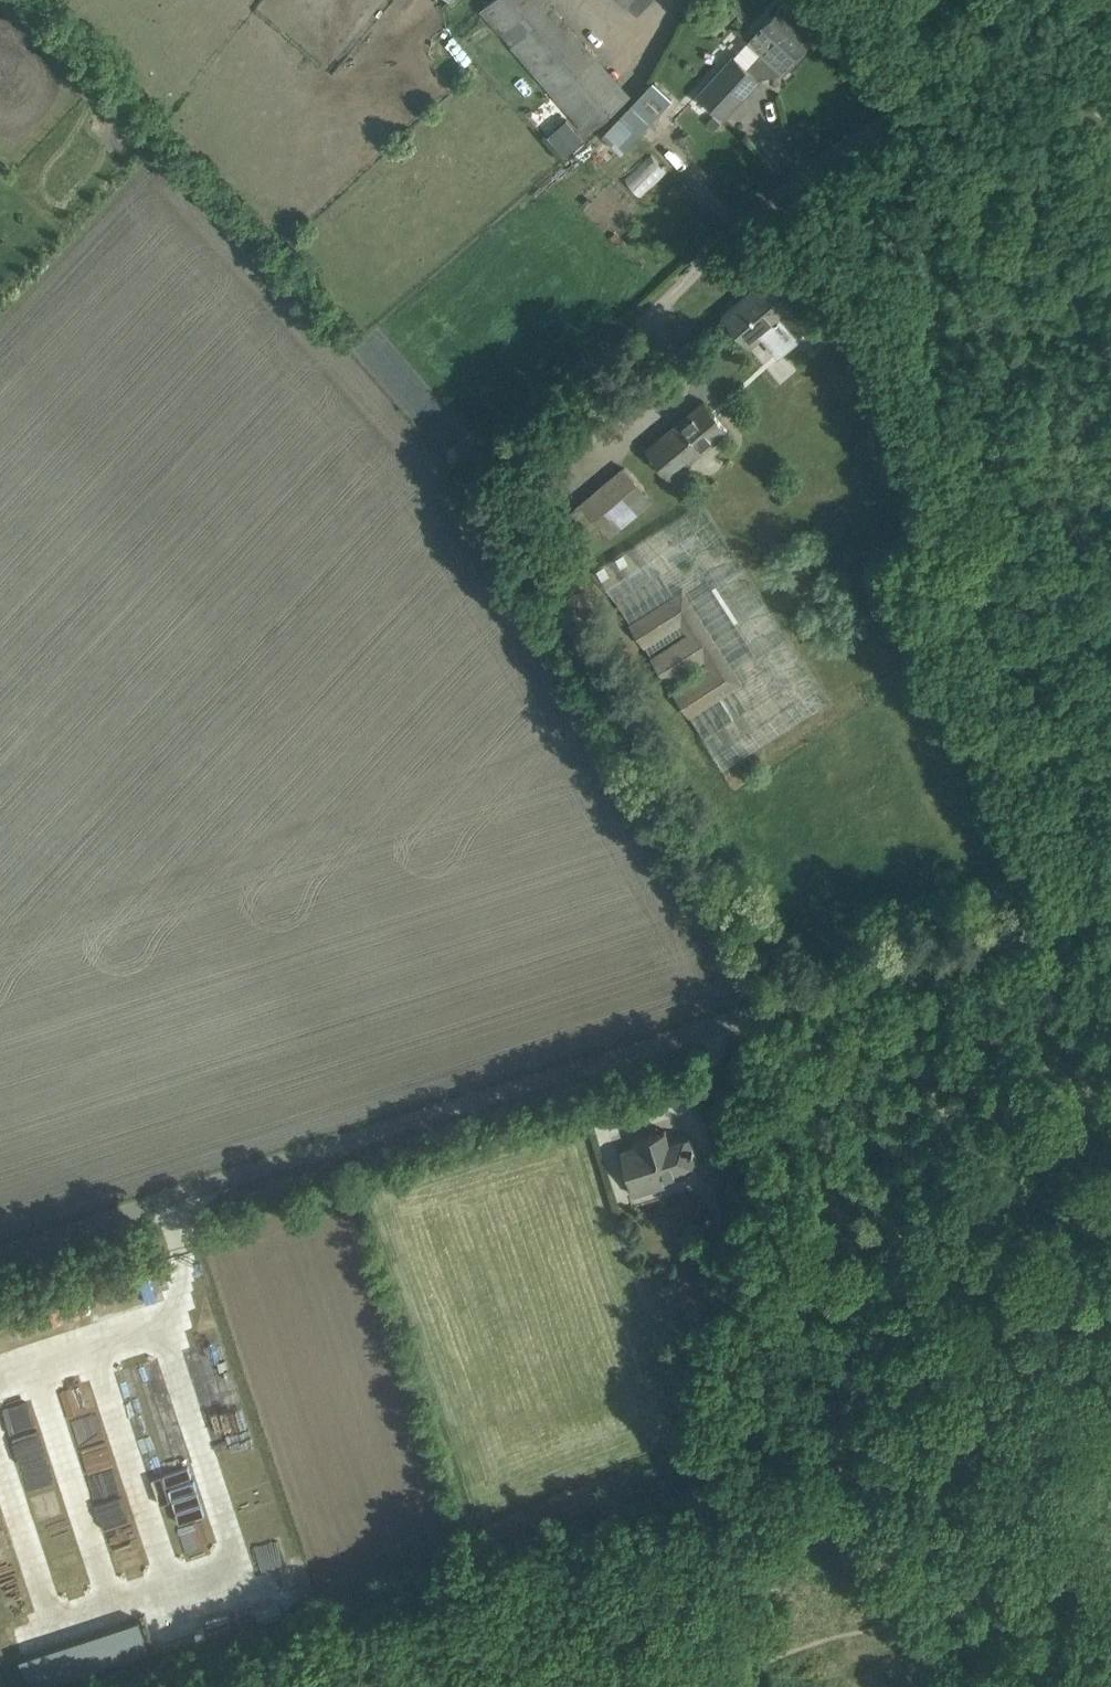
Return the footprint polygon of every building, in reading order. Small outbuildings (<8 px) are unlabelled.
[(481,9),(589,132),(631,94),(549,0),(491,0),(481,9)] [(639,13),(650,0),(623,0),(639,13)] [(763,23),(748,40),(761,52),(748,67),(759,77),(782,72),(784,73),(807,48),(804,45),(817,31),(783,0),(763,23)] [(698,92),(725,118),(761,79),(759,77),(748,67),(734,52),(698,92)] [(654,79),(637,97),(656,115),(673,98),(654,79)] [(621,115),(605,132),(611,137),(620,147),(637,130),(621,115)] [(567,118),(548,134),(566,154),(584,138),(567,118)] [(757,288),(726,313),(751,342),(762,333),(778,352),(797,336),(822,315),(780,266),(756,287),(757,288)] [(728,429),(718,417),(704,400),(648,447),(672,476),(728,429)] [(602,526),(645,490),(625,465),(581,501),(562,518),(581,541),(601,524),(602,526)] [(673,594),(631,620),(647,644),(681,623),(687,632),(653,654),(670,681),(705,660),(710,668),(676,690),(691,715),(744,682),(693,601),(715,587),(697,558),(674,573),(669,565),(659,572),(673,594)] [(737,755),(829,702),(815,678),(814,677),(795,645),(790,657),(784,660),(776,678),(764,673),(757,689),(762,697),(768,700),(761,703),(766,705),(751,738),(745,735),(737,755)] [(727,761),(737,755),(724,749),(727,742),(709,734),(723,759),(727,761)] [(701,1169),(697,1156),(690,1135),(670,1141),(666,1129),(635,1138),(636,1144),(621,1149),(635,1194),(666,1184),(664,1180),(701,1169)] [(737,1217),(724,1175),(704,1181),(717,1223),(737,1217)] [(149,1486),(201,1470),(194,1448),(142,1463),(149,1486)] [(20,1658),(30,1686),(52,1686),(53,1686),(52,1684),(51,1682),(150,1650),(151,1649),(141,1618),(20,1658)]
